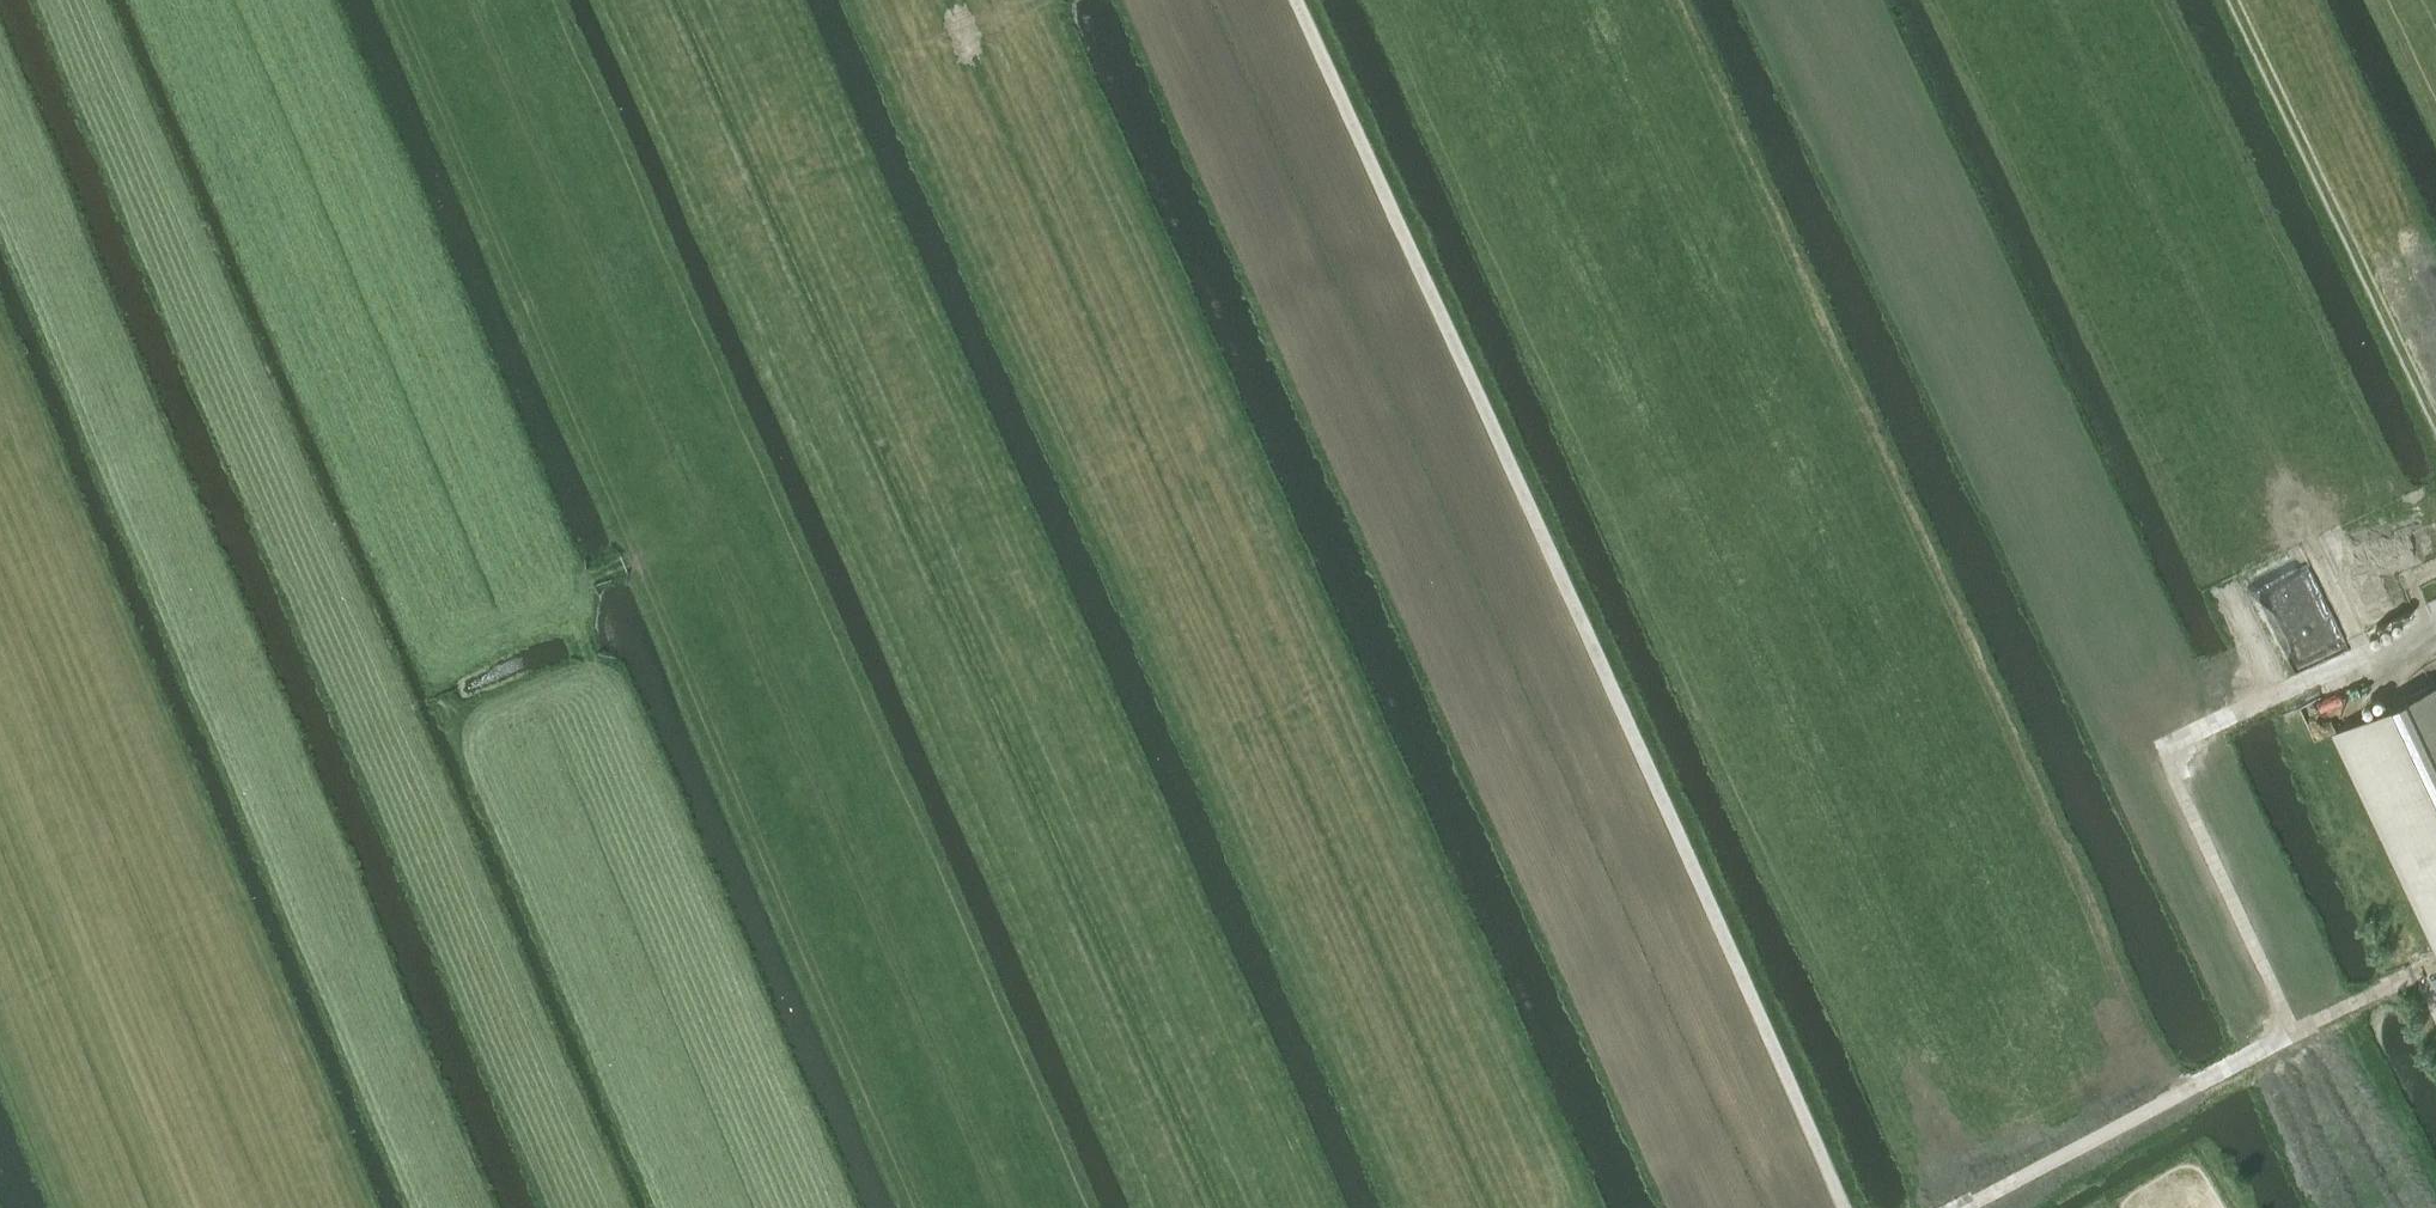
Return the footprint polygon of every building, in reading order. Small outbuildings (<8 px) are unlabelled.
[(2336,730),(2435,943),(2435,683),(2336,730)]
